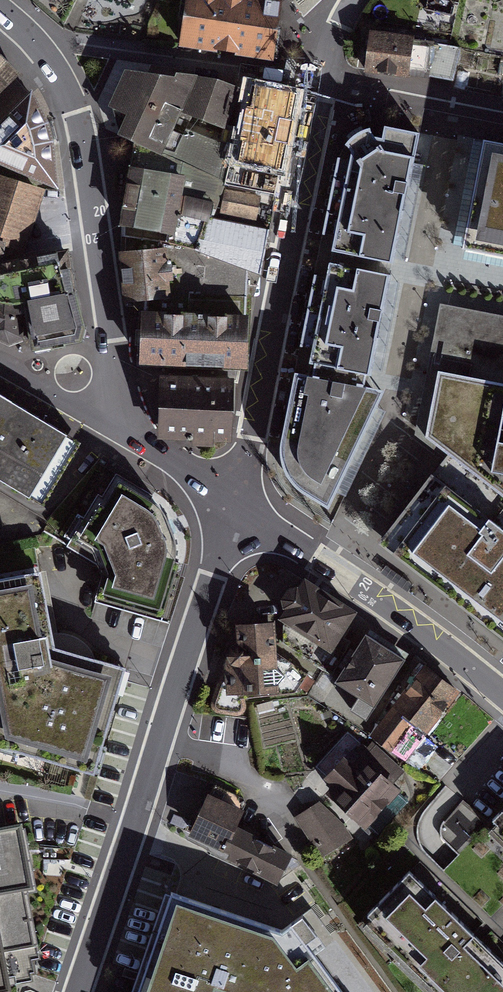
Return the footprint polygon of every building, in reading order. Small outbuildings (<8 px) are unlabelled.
[(130,9),(133,0),(107,0),(130,9)] [(281,5),(249,0),(187,0),(180,50),(226,57),(273,63),(281,5)] [(413,33),(370,27),(365,68),(408,73),(413,33)] [(0,52),(0,90),(21,72),(0,52)] [(227,127),(238,85),(222,81),(120,59),(114,75),(105,98),(121,107),(114,125),(135,135),(163,149),(180,107),(227,127)] [(300,88),(246,75),(227,183),(278,193),(289,151),(300,88)] [(32,84),(0,118),(0,161),(59,187),(56,136),(32,84)] [(387,268),(416,137),(369,127),(356,133),(346,142),(324,252),(387,268)] [(476,133),(457,239),(502,247),(502,138),(476,133)] [(163,149),(135,135),(131,159),(170,167),(171,153),(163,149)] [(173,227),(184,170),(170,167),(131,159),(120,217),(173,227)] [(0,173),(0,336),(13,342),(19,339),(30,334),(33,345),(84,337),(69,266),(66,243),(24,254),(45,187),(0,173)] [(267,224),(278,193),(227,183),(222,215),(267,224)] [(258,265),(267,224),(222,215),(209,212),(200,253),(258,265)] [(163,243),(118,248),(124,294),(140,292),(168,288),(163,243)] [(374,322),(384,280),(322,264),(303,361),(362,376),(374,322)] [(140,292),(139,306),(168,306),(168,288),(140,292)] [(440,302),(425,364),(414,431),(447,455),(380,537),(445,593),(476,619),(502,642),(502,317),(440,302)] [(168,306),(139,306),(138,359),(245,361),(247,308),(168,306)] [(327,501),(382,389),(299,372),(284,448),(283,465),(294,480),(327,501)] [(160,401),(159,431),(231,434),(234,377),(161,373),(160,401)] [(0,395),(0,479),(44,505),(80,444),(0,395)] [(165,504),(110,470),(68,538),(109,562),(101,602),(167,622),(181,569),(186,549),(165,504)] [(0,580),(0,758),(91,780),(110,707),(120,669),(52,649),(38,573),(0,580)] [(355,614),(303,581),(279,619),(331,652),(355,614)] [(280,646),(273,617),(235,620),(237,648),(228,649),(214,703),(243,705),(243,697),(299,693),(316,675),(280,646)] [(365,629),(335,678),(376,703),(406,654),(365,629)] [(459,691),(424,663),(370,732),(405,759),(459,691)] [(399,788),(359,747),(323,782),(363,823),(399,788)] [(295,814),(321,858),(351,840),(325,796),(295,814)] [(242,814),(208,798),(190,836),(223,852),(234,831),(242,814)] [(483,824),(502,846),(502,804),(483,824)] [(11,942),(37,938),(28,878),(32,878),(24,822),(0,826),(0,991),(18,991),(11,942)] [(228,859),(276,882),(288,857),(234,831),(223,852),(230,855),(228,859)] [(406,869),(355,919),(427,991),(502,991),(502,968),(406,869)] [(167,889),(137,991),(214,991),(216,987),(235,991),(343,991),(315,956),(326,947),(301,917),(282,930),(167,889)]
